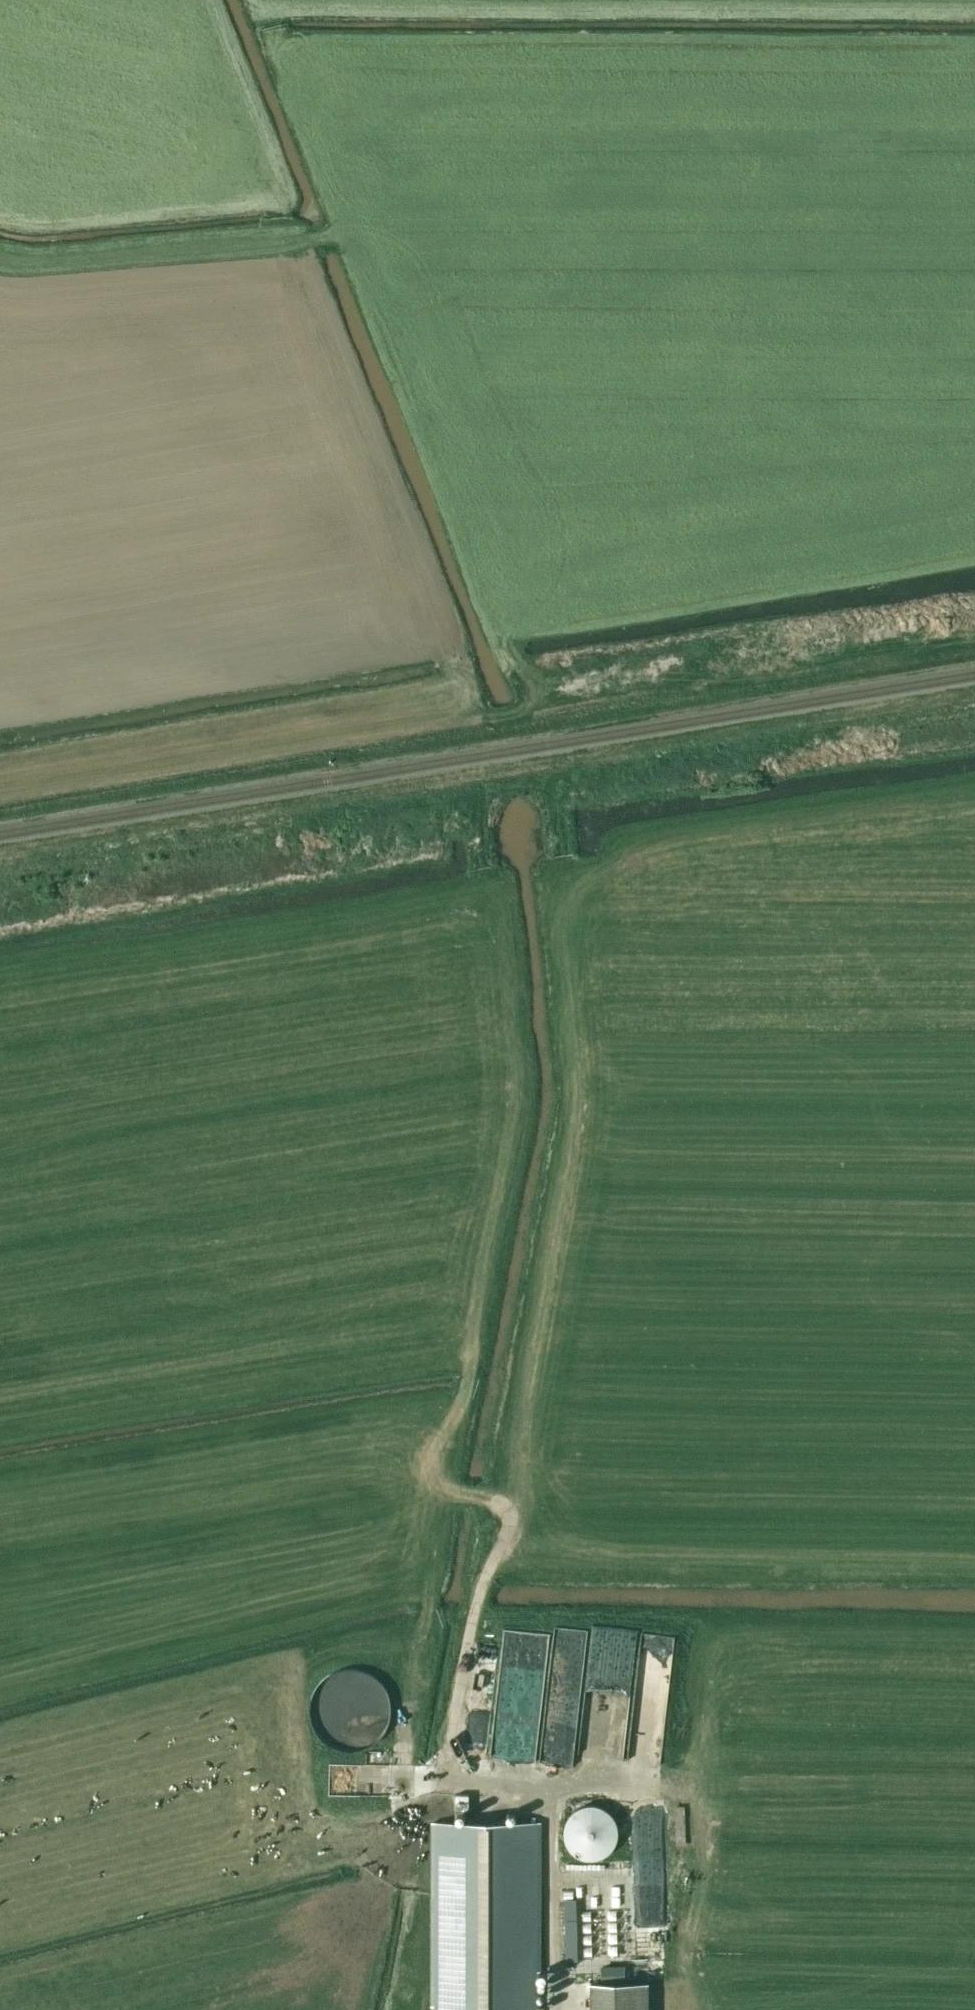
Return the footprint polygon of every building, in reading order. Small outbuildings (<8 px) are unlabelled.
[(572,1630),(547,1626),(527,1755),(551,1759),(572,1630)] [(487,1719),(506,1723),(522,1643),(503,1639),(494,1683),(487,1719)] [(579,1772),(606,1773),(611,1640),(584,1639),(579,1772)] [(657,1723),(666,1646),(640,1643),(633,1701),(648,1703),(645,1722),(657,1723)] [(617,1838),(617,1833),(617,1828),(615,1823),(613,1818),(609,1814),(605,1810),(600,1808),(595,1806),(590,1806),(584,1806),(579,1808),(574,1810),(570,1814),(567,1818),(564,1822),(563,1828),(562,1833),(563,1838),(564,1844),(567,1848),(570,1852),(574,1856),(579,1858),(584,1860),(590,1860),(595,1860),(600,1858),(605,1856),(609,1852),(613,1848),(615,1844),(617,1838)] [(536,1894),(536,1822),(433,1823),(434,1894),(434,2009),(536,2009),(536,1894)] [(618,1864),(589,1870),(591,1881),(620,1876),(618,1864)] [(595,1916),(596,1964),(626,1964),(625,1910),(593,1910),(593,1916),(595,1916)] [(590,1983),(590,2009),(647,2009),(647,1984),(590,1983)]
